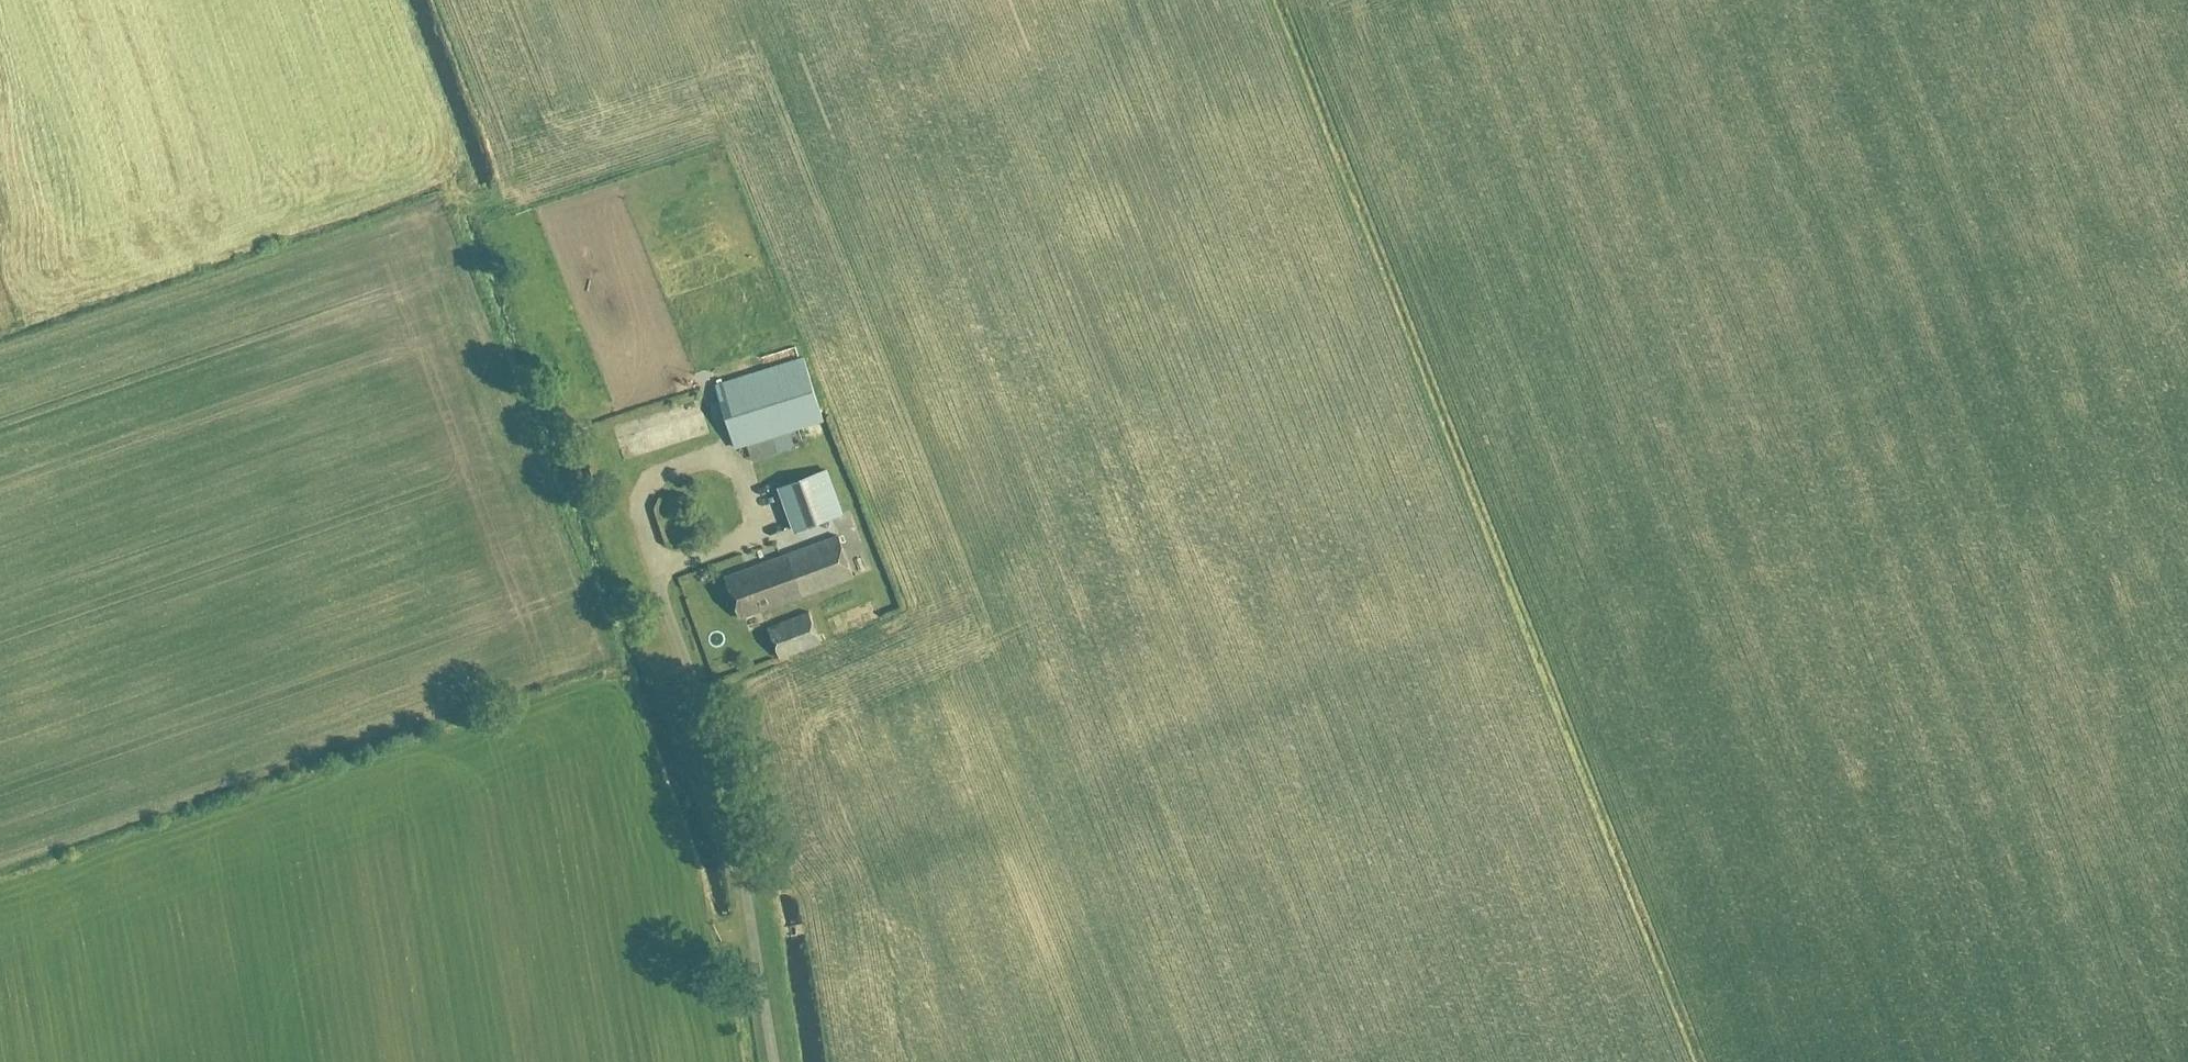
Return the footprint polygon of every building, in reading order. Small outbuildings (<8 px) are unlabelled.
[(803,359),(716,385),(735,448),(822,421),(803,359)] [(840,514),(825,472),(779,488),(794,530),(840,514)] [(724,577),(740,619),(851,578),(836,536),(724,577)] [(808,612),(767,627),(779,658),(819,643),(808,612)]
